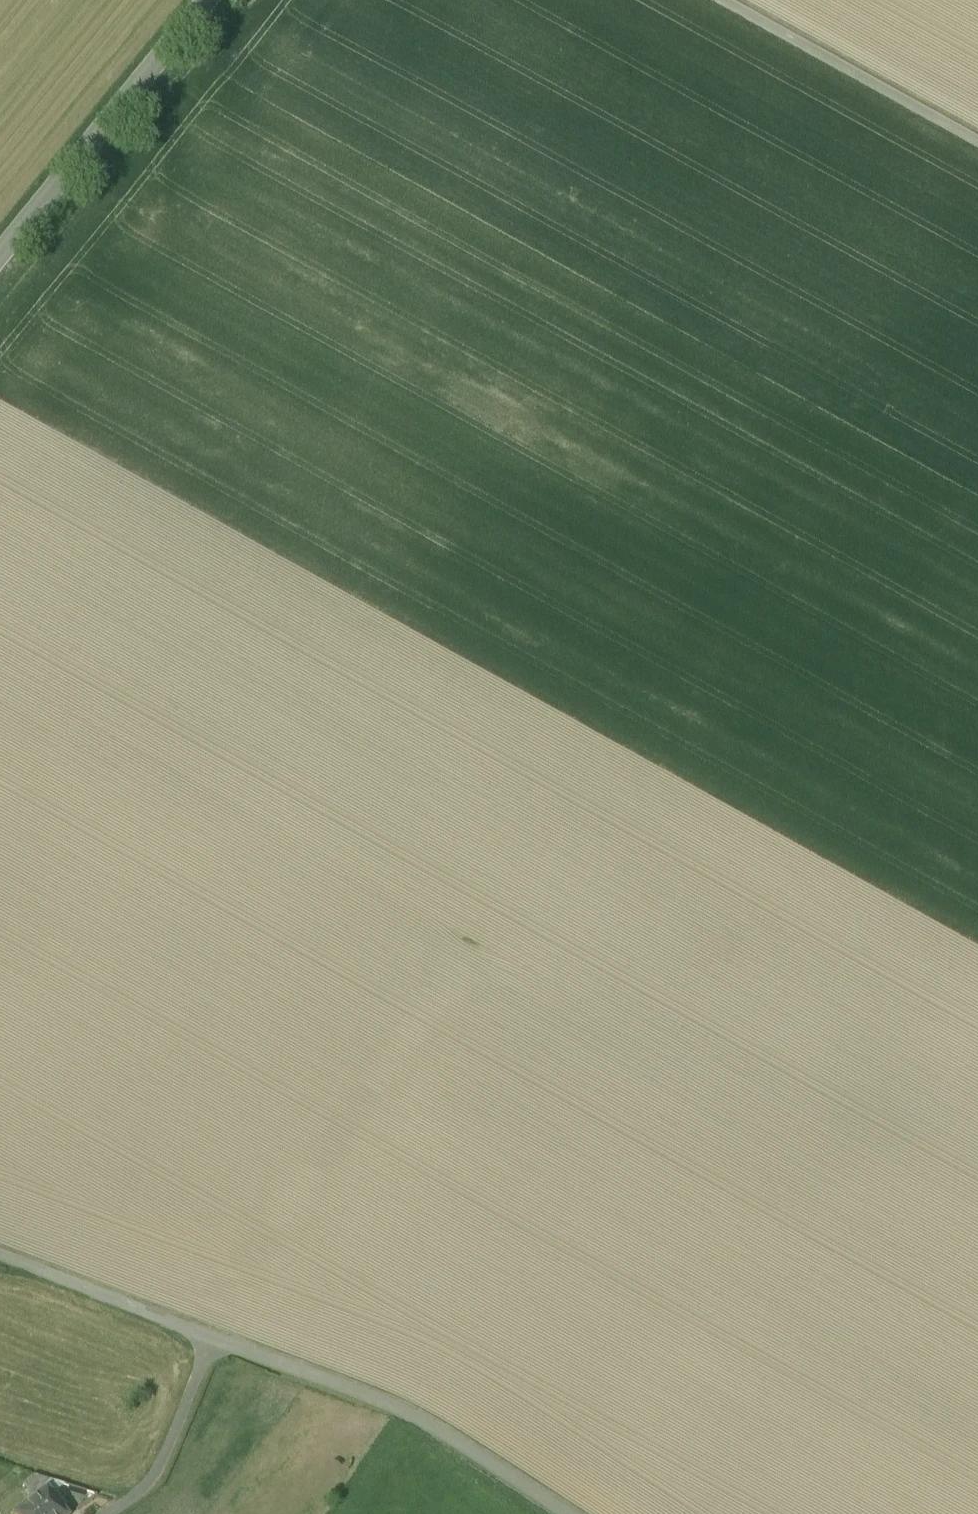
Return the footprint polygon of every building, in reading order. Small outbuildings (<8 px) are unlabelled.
[(52,1481),(34,1475),(25,1483),(33,1494),(52,1481)] [(48,1490),(17,1513),(66,1513),(48,1490)]
